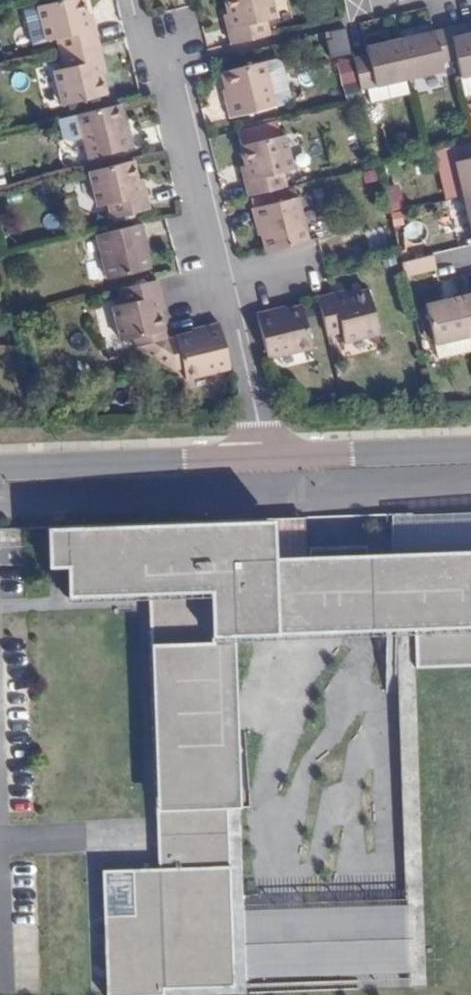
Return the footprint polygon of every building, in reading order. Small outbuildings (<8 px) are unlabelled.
[(99,43),(96,28),(90,29),(87,15),(82,0),(65,0),(39,6),(47,40),(59,37),(62,52),(99,43)] [(268,34),(265,20),(274,17),(270,0),(226,0),(228,11),(232,27),(227,28),(231,44),(268,34)] [(232,27),(228,11),(223,14),(227,28),(232,27)] [(90,29),(96,28),(92,14),(87,15),(90,29)] [(463,35),(470,33),(468,22),(465,23),(461,24),(463,35)] [(470,33),(463,35),(461,24),(448,27),(455,57),(460,77),(470,74),(470,33)] [(442,60),(455,57),(448,27),(399,39),(408,77),(444,68),(442,60)] [(381,100),(412,92),(408,77),(399,39),(365,46),(367,55),(352,58),(360,89),(376,86),(381,100)] [(103,57),(99,43),(62,52),(65,66),(55,69),(62,103),(105,93),(100,74),(97,59),(103,57)] [(106,73),(103,57),(97,59),(100,74),(106,73)] [(222,72),(227,88),(230,101),(224,103),(228,116),(285,102),(288,96),(281,63),(274,59),(222,72)] [(353,75),(350,60),(338,64),(342,78),(353,75)] [(460,77),(463,90),(470,88),(470,74),(460,77)] [(230,101),(227,88),(220,90),(224,103),(230,101)] [(125,133),(119,104),(78,114),(89,158),(134,147),(131,131),(125,133)] [(243,179),(247,196),(284,187),(280,172),(292,169),(284,135),(241,146),(245,164),(249,178),(243,179)] [(461,196),(470,193),(470,142),(457,145),(460,159),(453,161),(461,196)] [(136,179),(131,161),(89,171),(97,204),(108,202),(112,216),(148,208),(145,192),(139,193),(136,179)] [(240,165),(243,179),(249,178),(245,164),(240,165)] [(378,175),(375,165),(366,167),(369,177),(378,175)] [(142,178),(136,179),(139,193),(145,192),(142,178)] [(461,196),(470,236),(470,193),(461,196)] [(265,251),(307,241),(296,198),(251,209),(254,222),(259,221),(262,233),(265,251)] [(145,237),(142,223),(96,235),(106,276),(147,267),(141,238),(145,237)] [(435,267),(432,254),(401,261),(404,275),(435,267)] [(132,337),(135,346),(154,358),(166,339),(159,310),(154,296),(159,294),(156,280),(118,289),(120,299),(110,302),(120,341),(132,337)] [(332,299),(332,294),(317,298),(326,334),(342,329),(345,341),(378,333),(369,289),(348,294),(332,299)] [(338,293),(332,294),(332,299),(348,294),(347,290),(338,293)] [(154,296),(159,310),(163,310),(161,301),(159,294),(154,296)] [(458,297),(470,350),(470,294),(458,297)] [(470,350),(458,297),(424,305),(437,358),(470,350)] [(256,313),(267,359),(311,348),(301,306),(284,310),(272,313),(271,309),(256,313)] [(184,378),(230,368),(218,322),(203,326),(204,330),(192,333),(166,339),(154,358),(173,370),(181,367),(184,378)] [(102,879),(108,994),(333,994),(426,990),(413,635),(415,635),(416,669),(470,667),(470,555),(387,559),(388,560),(362,561),(362,552),(305,554),(305,564),(270,566),(268,526),(43,530),(45,569),(63,568),(65,598),(148,595),(158,877),(102,879)]
